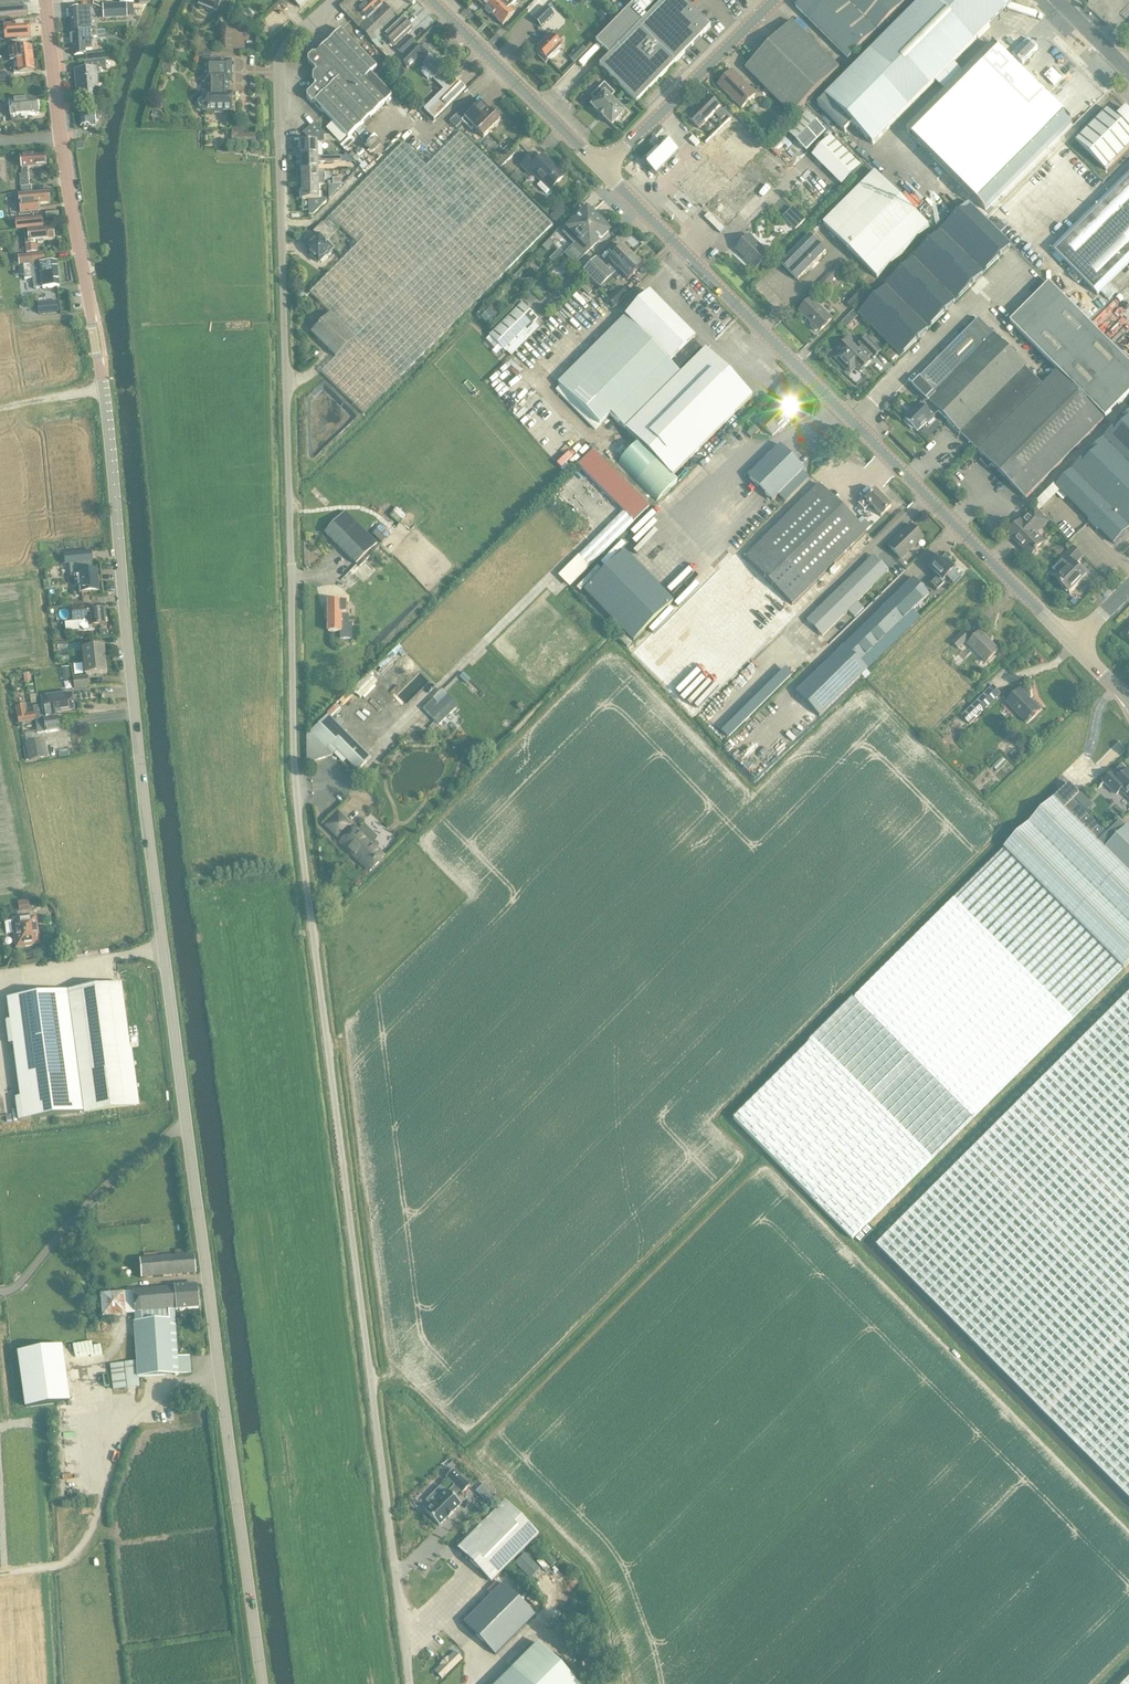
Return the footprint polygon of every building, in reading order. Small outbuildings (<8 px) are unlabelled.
[(26,0),(0,0),(0,19),(28,15),(26,0)] [(200,6),(216,13),(221,0),(227,3),(231,0),(202,0),(200,6)] [(339,7),(359,29),(359,28),(373,43),(380,36),(397,20),(383,5),(367,20),(358,11),(362,7),(357,1),(359,0),(348,0),(339,7)] [(358,11),(367,20),(383,5),(386,3),(383,0),(370,0),(362,7),(358,11)] [(494,0),(476,0),(485,9),(494,0)] [(485,9),(493,17),(510,0),(494,0),(485,9)] [(493,17),(502,26),(514,14),(509,9),(516,1),(516,0),(510,0),(493,17)] [(710,28),(682,0),(664,0),(646,19),(642,15),(632,5),(595,43),(609,57),(599,67),(636,104),(710,28)] [(632,5),(642,15),(657,0),(627,0),(632,5)] [(797,7),(849,60),(909,0),(804,0),(797,7)] [(818,106),(845,133),(853,125),(873,145),(1018,0),(924,0),(818,106)] [(133,18),(133,17),(133,5),(103,6),(104,19),(113,19),(133,18)] [(547,8),(534,21),(541,28),(554,15),(547,8)] [(89,9),(71,10),(72,32),(91,31),(89,9)] [(247,10),(241,16),(247,22),(253,17),(247,10)] [(233,17),(243,25),(246,22),(235,14),(233,17)] [(394,47),(412,30),(401,19),(383,36),(394,47)] [(261,22),(254,28),(260,35),(267,28),(261,22)] [(792,116),(840,68),(793,22),(746,70),(792,116)] [(11,27),(4,28),(4,34),(5,42),(30,39),(29,25),(11,27)] [(91,31),(72,32),(73,45),(74,57),(76,57),(86,56),(85,50),(92,50),(91,44),(91,38),(97,38),(96,32),(96,30),(91,31)] [(316,86),(306,95),(306,98),(310,103),(314,103),(325,114),(326,114),(327,116),(370,75),(376,69),(375,67),(340,31),(316,55),(312,55),(307,59),(307,63),(316,72),(312,75),(312,82),(316,86)] [(545,64),(562,47),(558,43),(562,39),(556,32),(551,36),(550,35),(543,41),(545,43),(536,52),(539,55),(538,57),(545,64)] [(409,38),(397,50),(402,56),(415,44),(409,38)] [(29,44),(8,47),(8,50),(10,62),(16,61),(33,59),(32,47),(30,47),(29,44)] [(421,50),(416,46),(416,45),(399,62),(406,69),(420,56),(426,62),(423,66),(424,67),(421,70),(422,72),(421,73),(428,80),(429,79),(431,80),(432,78),(445,91),(424,111),(435,121),(466,89),(458,81),(450,89),(438,76),(446,68),(424,46),(421,50)] [(965,74),(907,132),(986,211),(1072,124),(993,45),(965,74)] [(196,58),(211,58),(211,49),(196,50),(196,58)] [(17,70),(13,70),(14,74),(34,72),(33,59),(16,61),(17,70)] [(76,72),(78,100),(98,98),(95,70),(106,69),(105,60),(103,60),(102,60),(101,60),(90,61),(84,62),(85,71),(76,72)] [(231,61),(203,61),(203,83),(205,83),(229,83),(231,83),(231,61)] [(756,94),(745,84),(733,71),(719,86),(742,109),(756,94)] [(333,122),(326,129),(340,144),(347,137),(348,138),(385,103),(391,97),(370,75),(327,116),(333,122)] [(199,102),(198,104),(199,107),(201,109),(203,109),(203,111),(214,111),(214,114),(223,114),(223,111),(231,111),(231,101),(229,101),(229,94),(231,94),(231,93),(229,93),(229,83),(205,83),(205,93),(203,93),(203,99),(201,100),(199,102)] [(611,126),(623,113),(609,99),(614,94),(604,84),(591,97),(596,102),(591,107),(599,114),(598,115),(603,119),(611,126)] [(710,96),(688,118),(700,129),(715,114),(721,121),(727,116),(727,115),(723,111),(721,108),(721,107),(710,96)] [(456,116),(450,123),(456,129),(462,122),(471,131),(474,128),(483,138),(499,122),(497,120),(499,118),(493,113),(492,115),(490,113),(488,111),(481,104),(479,105),(474,99),(456,117),(456,116)] [(37,106),(36,101),(9,103),(11,118),(29,116),(38,115),(38,113),(39,112),(39,108),(37,106)] [(737,116),(731,110),(728,106),(727,107),(723,111),(727,115),(727,116),(730,119),(731,118),(733,121),(737,116)] [(94,112),(79,114),(80,127),(83,127),(83,130),(87,130),(87,126),(96,125),(95,121),(99,121),(99,119),(101,118),(101,113),(100,113),(100,110),(94,111),(94,112)] [(1117,120),(1107,110),(1076,141),(1106,171),(1128,148),(1128,112),(1128,111),(1119,119),(1120,120),(1119,122),(1117,120)] [(809,114),(788,136),(806,153),(827,132),(809,114)] [(327,136),(315,124),(303,133),(306,138),(306,143),(300,143),(301,158),(317,157),(316,143),(324,143),(324,136),(327,136)] [(682,183),(713,215),(721,223),(777,167),(738,127),(682,183)] [(232,129),(231,145),(255,146),(255,135),(243,135),(243,129),(232,129)] [(831,138),(813,157),(843,186),(861,167),(831,138)] [(660,151),(656,147),(645,159),(649,163),(646,166),(655,175),(678,152),(668,143),(660,151)] [(500,168),(503,165),(512,157),(509,153),(497,165),(500,168)] [(44,155),(20,157),(21,169),(45,166),(44,155)] [(301,171),(317,171),(317,163),(326,163),(326,164),(332,164),(332,163),(341,163),(341,157),(317,157),(301,158),(301,171)] [(532,157),(522,167),(529,174),(531,172),(541,182),(537,186),(545,194),(549,190),(563,177),(544,157),(538,163),(532,157)] [(323,171),(317,171),(301,171),(301,186),(318,185),(323,185),(323,171)] [(19,175),(21,193),(32,192),(31,186),(30,187),(28,174),(22,175),(19,175)] [(873,174),(823,224),(877,279),(928,228),(882,182),(873,174)] [(1053,250),(1075,272),(1070,276),(1080,285),(1084,281),(1098,295),(1128,265),(1128,175),(1053,250)] [(326,202),(326,200),(326,199),(318,200),(318,185),(301,186),(302,200),(308,200),(309,216),(313,216),(326,202)] [(332,185),(328,185),(329,199),(342,185),(341,185),(332,185)] [(24,195),(19,196),(22,215),(26,214),(38,213),(37,205),(50,203),(48,193),(30,195),(24,195)] [(1011,246),(981,215),(969,204),(938,235),(981,277),(1011,246)] [(560,207),(550,216),(556,222),(566,213),(560,207)] [(793,208),(783,218),(796,231),(806,221),(793,208)] [(566,231),(563,234),(565,236),(567,238),(573,245),(574,245),(578,240),(599,220),(592,213),(590,214),(586,210),(566,231)] [(318,237),(305,250),(318,263),(320,262),(321,263),(330,254),(329,253),(332,250),(325,243),(333,235),(341,228),(330,217),(322,224),(314,232),(318,237)] [(41,218),(25,219),(27,229),(43,228),(41,218)] [(574,245),(564,254),(575,265),(587,253),(608,232),(604,228),(605,226),(599,220),(578,240),(574,245)] [(43,241),(54,240),(53,229),(28,231),(28,234),(24,234),(27,254),(36,253),(35,244),(34,244),(34,242),(37,241),(37,244),(43,243),(43,241)] [(954,304),(981,277),(938,235),(912,261),(954,304)] [(810,236),(782,265),(798,282),(827,253),(810,236)] [(756,269),(769,256),(750,238),(747,241),(745,241),(741,245),(741,247),(738,251),(756,269)] [(599,289),(631,256),(622,246),(608,260),(610,263),(604,269),(595,258),(582,271),(599,289)] [(559,250),(549,260),(554,264),(564,254),(559,250)] [(31,255),(18,256),(19,266),(32,264),(44,263),(43,253),(31,255)] [(632,276),(637,271),(642,266),(632,256),(612,276),(616,280),(621,275),(627,281),(632,276)] [(928,330),(954,304),(912,261),(885,288),(928,330)] [(823,291),(846,268),(840,262),(818,285),(823,291)] [(24,265),(18,266),(19,275),(24,275),(24,279),(33,278),(34,289),(35,289),(59,286),(56,263),(40,265),(40,264),(32,265),(32,264),(24,265)] [(561,270),(553,278),(557,282),(565,274),(561,270)] [(578,276),(584,282),(587,279),(581,273),(578,276)] [(1089,323),(1050,284),(1011,323),(1106,418),(1128,395),(1128,363),(1089,323)] [(864,288),(848,305),(853,310),(869,292),(864,288)] [(901,357),(928,330),(885,288),(859,315),(901,357)] [(615,308),(627,296),(620,289),(608,301),(615,308)] [(703,352),(692,341),(694,338),(649,293),(558,384),(560,386),(556,390),(565,399),(594,430),(599,426),(610,415),(624,429),(625,429),(638,443),(618,462),(657,502),(677,482),(672,476),(752,396),(705,349),(703,352)] [(815,332),(819,331),(820,332),(832,320),(812,300),(800,312),(812,324),(811,328),(815,332)] [(58,302),(37,304),(38,315),(59,312),(58,302)] [(505,353),(537,320),(522,304),(489,337),(505,353)] [(979,320),(912,387),(922,396),(927,401),(993,334),(989,329),(979,320)] [(927,401),(938,412),(945,419),(960,434),(961,433),(1025,369),(1027,367),(993,334),(927,401)] [(836,359),(851,374),(856,368),(860,372),(871,362),(868,359),(871,356),(874,359),(881,352),(867,338),(860,345),(863,348),(860,351),(849,340),(839,351),(841,353),(836,359)] [(890,350),(886,355),(892,361),(897,357),(890,350)] [(1025,369),(961,433),(979,451),(1043,387),(1034,377),(1025,369)] [(979,451),(979,452),(985,458),(980,462),(988,469),(992,465),(1026,499),(1104,420),(1057,372),(1047,382),(1043,387),(979,451)] [(782,398),(758,423),(763,428),(772,437),(792,416),(791,414),(794,410),(782,398)] [(927,401),(905,423),(912,430),(913,429),(917,433),(927,423),(929,424),(935,419),(933,417),(938,412),(927,401)] [(339,415),(330,407),(313,424),(325,435),(341,419),(346,424),(351,419),(343,411),(339,415)] [(1104,440),(1128,465),(1128,415),(1104,440)] [(749,432),(746,435),(751,439),(754,436),(760,430),(755,426),(749,432)] [(1057,487),(1067,497),(1091,521),(1090,523),(1097,530),(1099,528),(1114,544),(1128,530),(1128,465),(1104,440),(1057,486),(1057,487)] [(785,502),(808,478),(802,471),(803,469),(779,445),(747,477),(771,501),(778,495),(785,502)] [(866,532),(833,499),(819,485),(745,559),(791,606),(866,532)] [(884,502),(875,492),(875,491),(865,501),(863,500),(858,505),(864,511),(870,506),(881,517),(890,508),(889,506),(890,505),(886,500),(884,502)] [(1009,535),(1018,544),(1030,557),(1044,543),(1036,535),(1048,523),(1035,510),(1009,535)] [(345,513),(324,533),(339,548),(356,565),(359,568),(366,561),(366,560),(377,550),(380,547),(377,544),(345,513)] [(910,526),(888,547),(901,560),(922,539),(910,526)] [(1075,566),(1083,558),(1073,548),(1048,573),(1070,594),(1087,577),(1075,566)] [(76,552),(77,566),(87,565),(86,560),(89,559),(88,554),(92,553),(92,550),(76,552)] [(584,591),(633,641),(673,602),(623,552),(584,591)] [(863,609),(857,602),(888,572),(872,556),(806,621),(822,637),(847,612),(854,618),(863,609)] [(940,557),(928,568),(937,577),(930,585),(936,591),(943,584),(941,582),(946,577),(952,584),(958,577),(952,571),(953,570),(946,563),(947,561),(942,557),(941,558),(940,557)] [(79,594),(82,594),(99,592),(97,571),(79,573),(80,576),(76,577),(74,579),(75,584),(77,586),(78,585),(79,594)] [(904,618),(916,607),(928,595),(913,579),(796,693),(819,717),(867,670),(859,662),(901,622),(907,627),(910,624),(904,618)] [(352,639),(352,631),(352,624),(349,624),(349,613),(346,613),(346,602),(328,602),(328,632),(340,632),(340,640),(352,639)] [(106,626),(104,610),(87,612),(87,606),(71,608),(73,622),(78,621),(79,627),(84,631),(92,630),(92,627),(106,626)] [(987,663),(998,651),(981,633),(969,645),(987,663)] [(953,644),(955,646),(959,649),(969,639),(963,634),(953,644)] [(83,649),(86,676),(106,673),(103,647),(83,649)] [(89,687),(88,677),(73,679),(75,689),(89,687)] [(970,725),(1000,695),(992,687),(962,717),(970,725)] [(1026,723),(1040,710),(1021,690),(1006,704),(1026,723)] [(59,694),(40,697),(41,699),(42,706),(52,705),(60,703),(59,702),(73,700),(71,692),(59,694)] [(433,700),(423,710),(439,726),(458,707),(447,696),(438,705),(433,700)] [(25,706),(16,707),(19,724),(35,721),(59,717),(62,717),(61,712),(74,710),(73,700),(59,702),(60,703),(52,705),(42,706),(34,708),(35,713),(26,715),(25,706)] [(328,715),(307,737),(307,764),(310,763),(332,756),(337,751),(357,772),(371,758),(328,715)] [(59,717),(35,721),(37,734),(61,731),(59,717)] [(39,743),(26,745),(27,748),(29,760),(47,757),(44,742),(39,743)] [(1104,782),(1117,795),(1121,791),(1128,798),(1128,770),(1128,771),(1122,765),(1113,774),(1104,782)] [(1006,848),(1125,968),(1128,964),(1128,873),(1105,850),(1126,829),(1120,823),(1107,834),(1074,801),(1080,794),(1070,785),(1006,848)] [(1082,794),(1075,801),(1079,805),(1086,798),(1082,794)] [(338,816),(327,827),(342,841),(340,843),(370,872),(384,857),(372,844),(377,838),(364,825),(358,831),(356,828),(353,831),(338,816)] [(1128,873),(1128,826),(1126,829),(1105,850),(1128,873)] [(854,999),(973,1119),(1125,968),(1006,848),(854,999)] [(30,901),(18,903),(19,912),(31,911),(30,901)] [(14,922),(5,923),(6,935),(15,934),(15,936),(17,948),(32,946),(31,945),(39,944),(36,918),(14,921),(14,922)] [(68,991),(84,1113),(139,1106),(121,984),(68,991)] [(877,1243),(971,1337),(1128,1498),(1128,991),(877,1243)] [(854,1239),(973,1119),(854,999),(853,999),(732,1119),(854,1239)] [(32,1120),(84,1113),(71,1013),(27,1019),(18,1020),(32,1120)] [(195,1274),(193,1255),(141,1260),(142,1279),(195,1274)] [(175,1288),(133,1291),(133,1292),(135,1315),(136,1322),(134,1323),(137,1362),(138,1378),(179,1375),(178,1374),(190,1373),(189,1355),(178,1356),(174,1310),(177,1310),(198,1309),(197,1285),(175,1287),(175,1288)] [(124,1292),(100,1294),(102,1318),(126,1316),(126,1315),(124,1293),(124,1292)] [(62,1346),(17,1353),(25,1406),(25,1408),(70,1402),(62,1346)] [(124,1363),(110,1365),(113,1390),(128,1388),(125,1363),(124,1363)] [(431,1507),(425,1513),(439,1526),(447,1518),(448,1519),(453,1514),(452,1513),(461,1505),(453,1497),(459,1491),(462,1494),(469,1487),(453,1470),(446,1477),(455,1486),(449,1492),(447,1491),(446,1493),(440,1487),(433,1494),(426,1502),(431,1507)] [(476,1492),(476,1493),(478,1495),(484,1501),(481,1505),(485,1509),(497,1497),(484,1484),(476,1492)] [(491,1583),(510,1564),(539,1535),(505,1502),(457,1549),(491,1583)] [(515,1563),(530,1580),(540,1571),(524,1554),(515,1563)] [(503,1584),(464,1624),(495,1655),(535,1616),(503,1584)] [(441,1666),(435,1672),(442,1679),(461,1660),(454,1653),(448,1659),(447,1658),(440,1665),(441,1666)] [(512,1669),(497,1683),(527,1683),(512,1669)]
